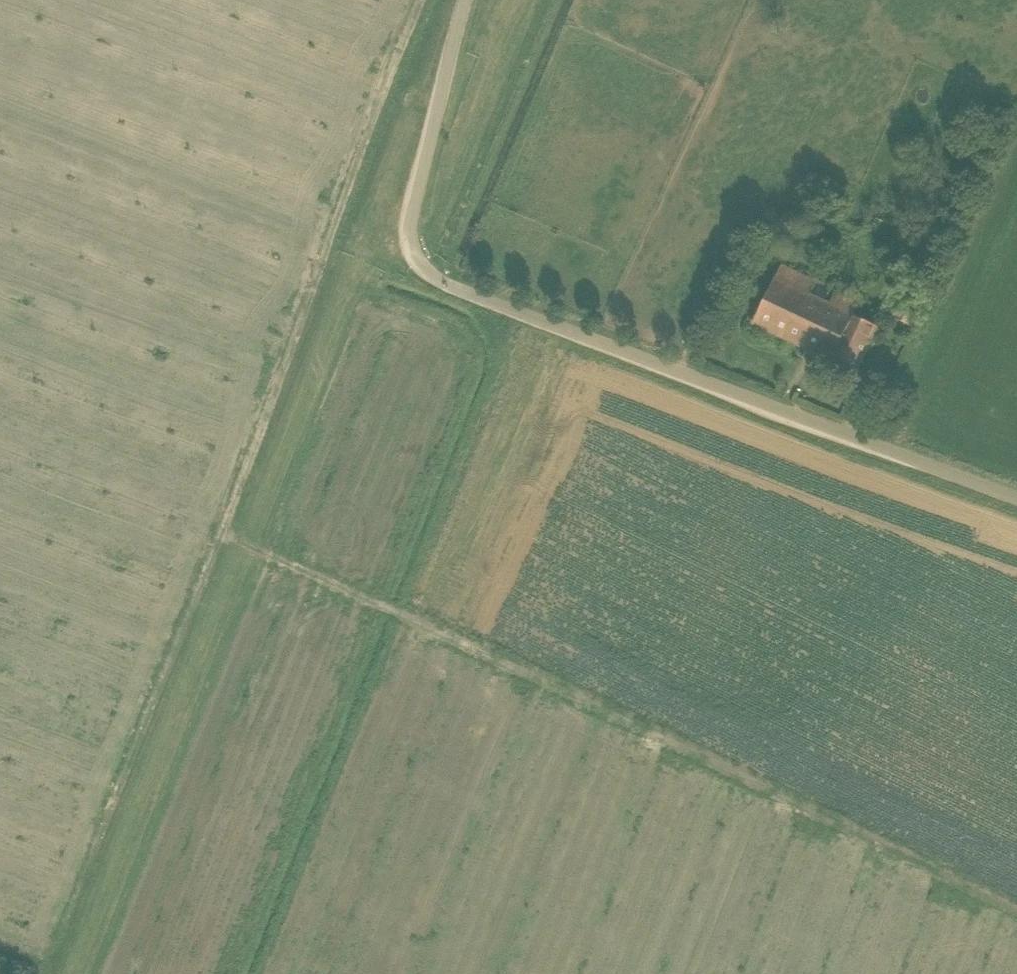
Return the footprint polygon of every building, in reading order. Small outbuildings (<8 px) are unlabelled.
[(858,301),(835,291),(830,304),(806,293),(812,280),(778,265),(753,323),(826,358),(824,363),(854,377),(878,327),(852,315),(858,301)]
